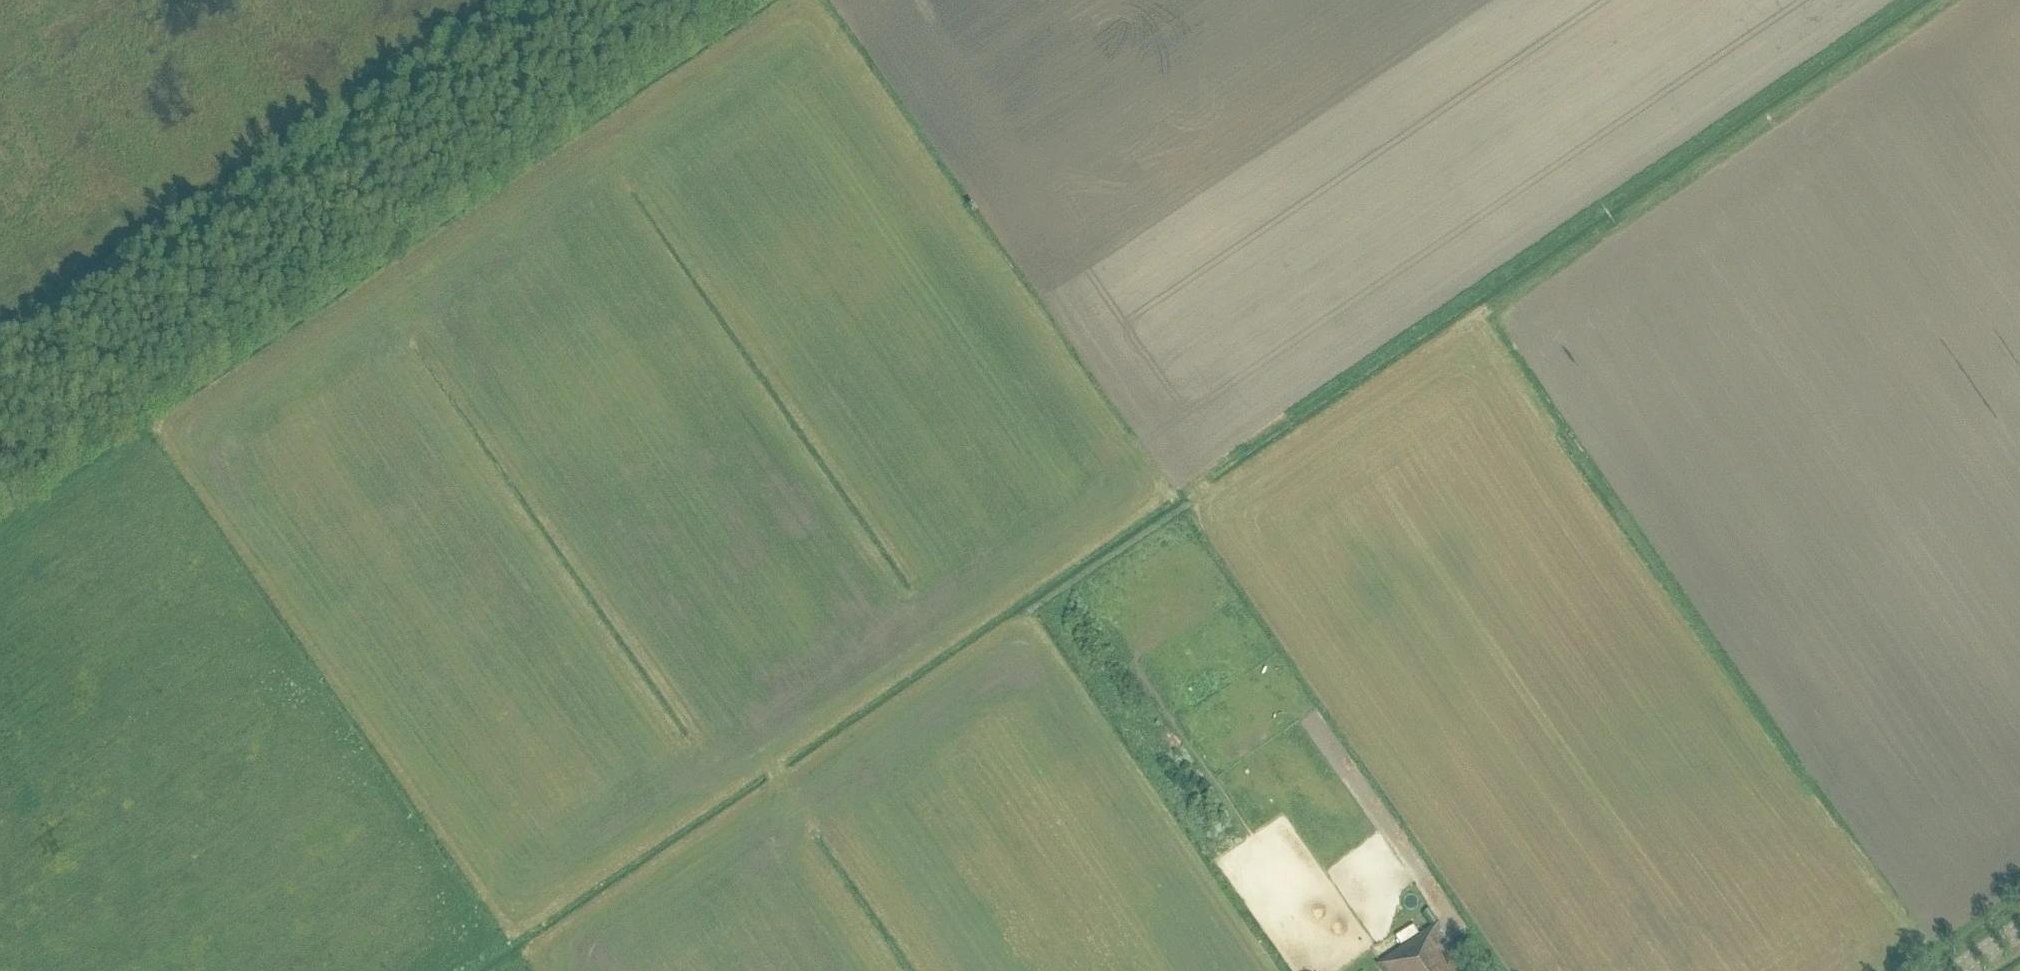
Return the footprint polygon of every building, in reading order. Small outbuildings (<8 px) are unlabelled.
[(1447,950),(1452,947),(1440,928),(1378,970),(1379,970),(1461,970),(1447,950)]
